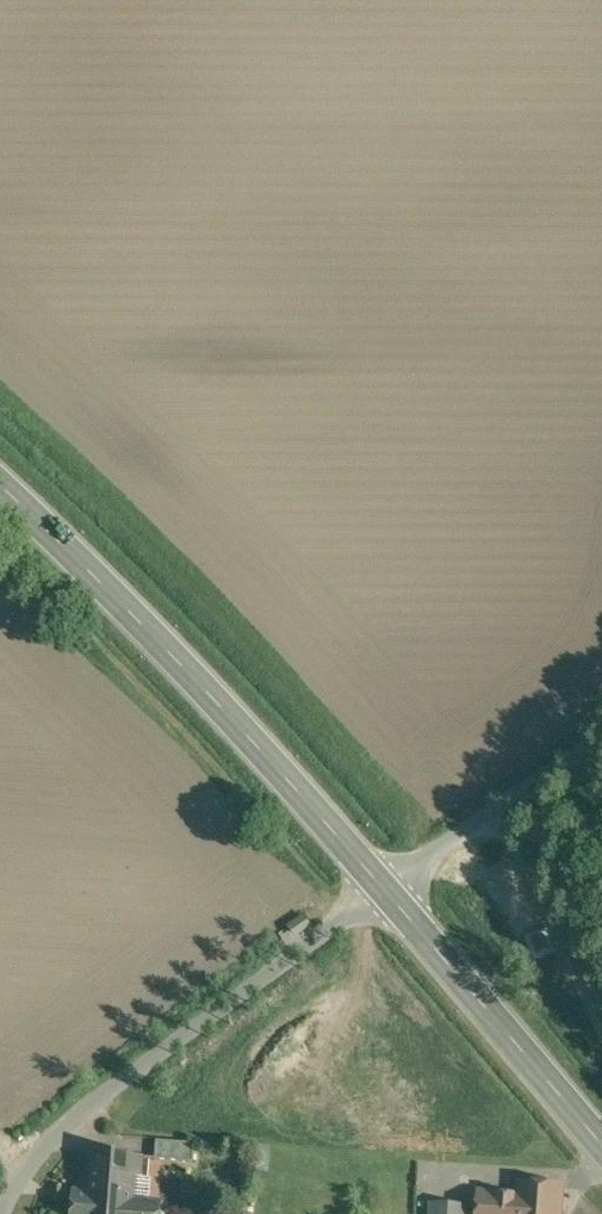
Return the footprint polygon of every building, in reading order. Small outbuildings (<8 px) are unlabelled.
[(157,1141),(156,1160),(194,1163),(195,1144),(157,1141)] [(75,1213),(160,1213),(161,1205),(133,1203),(135,1177),(142,1178),(144,1158),(94,1154),(91,1199),(76,1198),(75,1213)] [(479,1213),(559,1213),(561,1189),(520,1187),(519,1198),(480,1196),(479,1213)] [(468,1207),(433,1204),(432,1213),(467,1213),(468,1207)]
